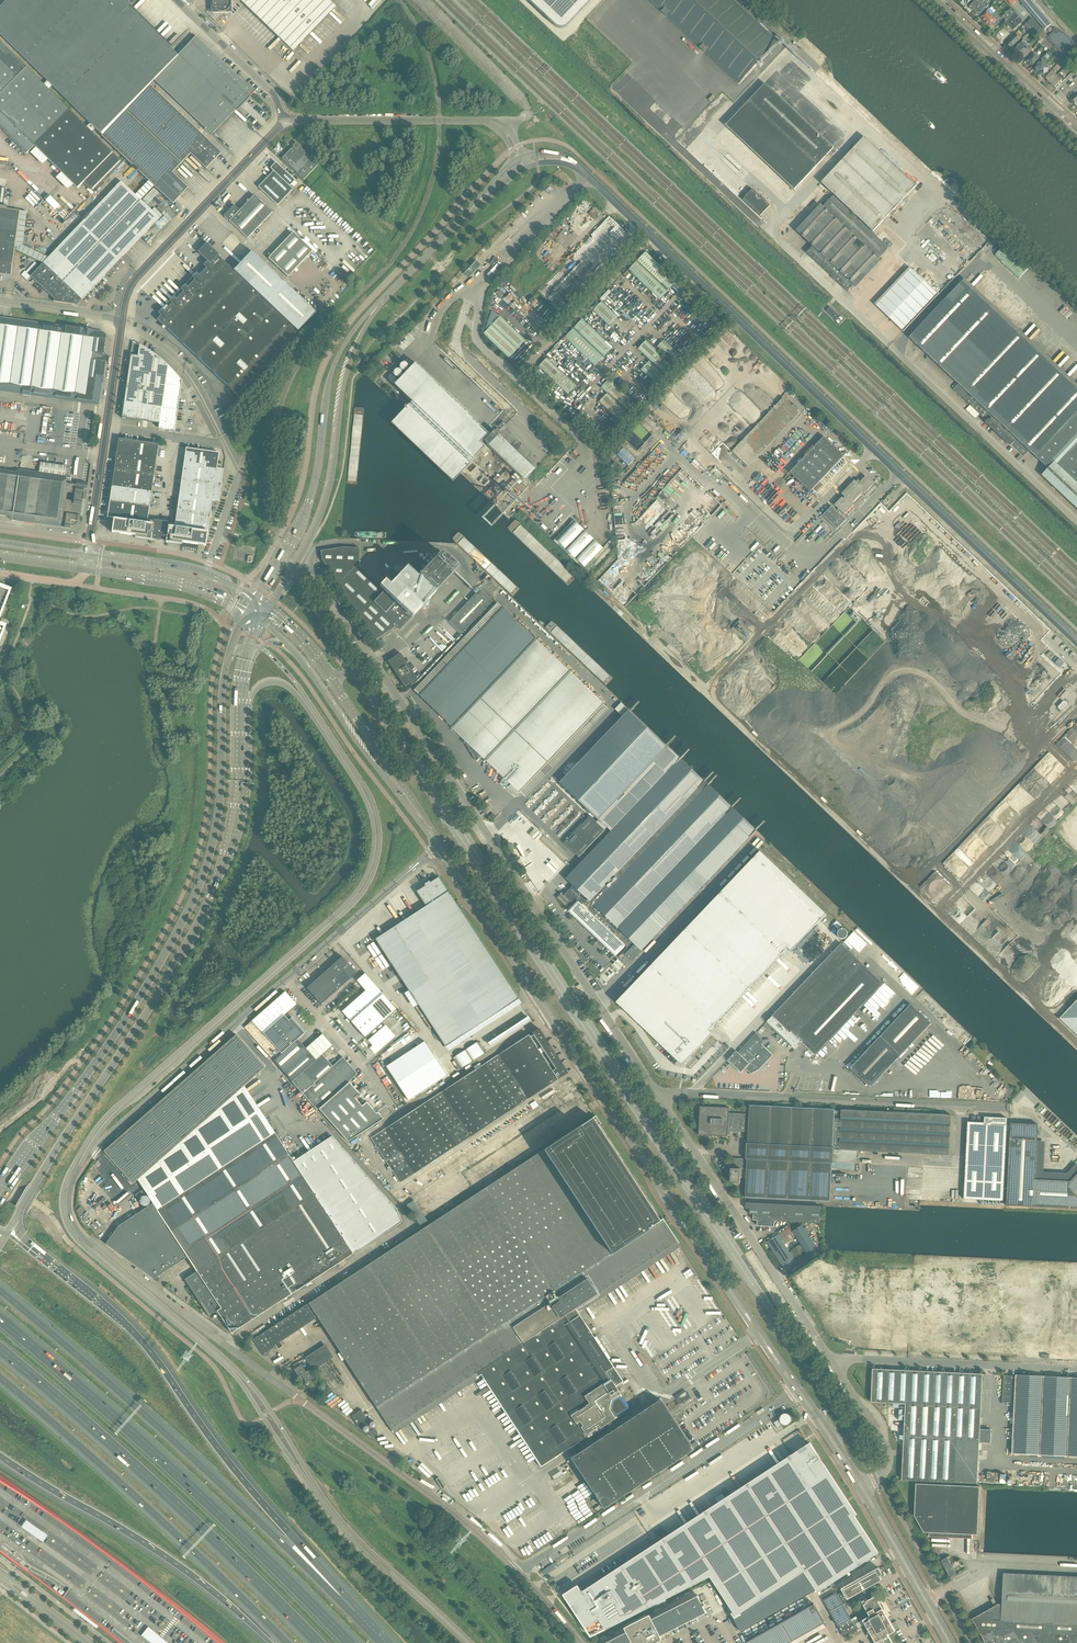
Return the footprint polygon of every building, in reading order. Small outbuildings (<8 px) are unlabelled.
[(47,81),(52,85),(90,123),(95,128),(102,135),(150,85),(154,80),(178,55),(129,7),(129,0),(8,0),(0,8),(0,34),(47,81)] [(213,13),(231,13),(231,0),(212,0),(213,13)] [(293,51),(335,6),(329,0),(240,0),(293,51)] [(528,1),(552,23),(554,25),(555,27),(556,27),(557,28),(558,28),(559,28),(560,28),(561,28),(562,28),(563,28),(564,28),(565,28),(565,27),(566,27),(567,26),(568,26),(568,25),(573,20),(592,0),(527,0),(528,1)] [(663,9),(663,10),(664,10),(668,13),(668,14),(692,37),(701,45),(702,46),(706,50),(740,82),(776,43),(771,39),(733,2),(730,0),(653,0),(663,9)] [(981,0),(975,0),(969,6),(969,7),(969,8),(971,10),(972,9),(974,11),(981,4),(985,0),(981,0)] [(1051,25),(1031,0),(1018,0),(1044,31),(1051,25)] [(981,4),(974,11),(976,13),(976,14),(977,16),(978,15),(979,15),(986,9),(981,4)] [(1003,17),(1007,20),(1015,12),(1011,8),(1003,17)] [(981,17),(985,22),(991,15),(987,11),(981,17)] [(1014,13),(1006,20),(1005,22),(1007,24),(1007,26),(1008,27),(1010,27),(1013,30),(1022,21),(1014,13)] [(991,15),(985,22),(990,26),(993,23),(995,26),(1000,21),(1000,20),(999,19),(997,18),(996,20),(991,15)] [(1027,22),(1033,28),(1038,34),(1039,35),(1044,39),(1045,40),(1046,39),(1048,37),(1043,31),(1035,21),(1032,18),(1031,18),(1027,22)] [(1026,30),(1029,32),(1033,28),(1027,22),(1024,25),(1027,28),(1026,30)] [(1049,36),(1048,37),(1046,39),(1068,59),(1076,50),(1073,47),(1075,45),(1074,44),(1073,43),(1072,41),(1071,40),(1070,39),(1068,37),(1067,36),(1066,35),(1064,34),(1063,33),(1061,32),(1060,31),(1058,33),(1055,30),(1054,30),(1049,36)] [(1017,32),(1006,43),(1011,48),(1022,37),(1017,32)] [(196,37),(178,55),(154,80),(211,135),(236,109),(237,110),(255,91),(244,81),(243,82),(196,37)] [(1044,39),(1040,44),(1042,46),(1044,44),(1049,50),(1052,47),(1045,40),(1044,39)] [(1017,53),(1019,55),(1026,47),(1023,44),(1025,42),(1023,40),(1018,45),(1019,45),(1015,49),(1018,52),(1017,53)] [(47,81),(43,85),(0,42),(0,127),(26,154),(34,146),(77,188),(82,183),(90,191),(120,161),(91,132),(95,128),(90,123),(86,127),(48,89),(52,85),(47,81)] [(1026,47),(1019,55),(1022,58),(1022,57),(1024,58),(1028,54),(1033,49),(1031,47),(1029,49),(1026,47)] [(1026,60),(1032,66),(1039,59),(1034,54),(1035,53),(1034,53),(1033,52),(1026,60)] [(1039,72),(1039,73),(1046,65),(1043,62),(1045,59),(1047,60),(1050,57),(1047,53),(1040,60),(1041,61),(1034,68),(1036,70),(1036,71),(1037,73),(1039,72)] [(1054,57),(1060,62),(1064,58),(1058,53),(1054,57)] [(1060,62),(1065,67),(1069,63),(1064,58),(1060,62)] [(1069,63),(1065,67),(1071,73),(1075,69),(1069,63)] [(1046,65),(1039,73),(1039,74),(1040,75),(1042,75),(1043,77),(1051,69),(1046,65)] [(1049,82),(1050,83),(1057,76),(1054,73),(1056,71),(1054,70),(1045,78),(1047,80),(1047,81),(1048,83),(1049,82)] [(1057,76),(1050,83),(1050,84),(1051,86),(1052,85),(1055,87),(1063,78),(1061,77),(1060,78),(1057,76)] [(88,293),(123,256),(122,256),(128,250),(129,250),(128,249),(134,243),(135,244),(135,243),(140,237),(141,238),(159,218),(141,200),(154,186),(173,204),(188,188),(172,173),(190,154),(206,169),(221,153),(150,85),(102,135),(101,136),(149,181),(135,195),(121,181),(48,257),(23,245),(27,212),(20,211),(20,208),(0,206),(0,274),(11,276),(14,249),(43,263),(30,276),(54,299),(54,302),(74,305),(75,300),(75,299),(78,296),(84,289),(88,293)] [(821,183),(857,217),(873,232),(887,217),(916,186),(865,137),(821,183)] [(318,165),(299,146),(296,142),(292,146),(293,147),(292,149),(291,148),(282,158),(304,180),(318,165)] [(259,188),(260,189),(277,205),(278,205),(292,190),(292,189),(290,186),(291,185),(294,187),(298,183),(295,181),(294,181),(294,180),(276,163),(275,163),(271,168),(271,169),(273,171),(259,187),(259,188)] [(743,200),(760,216),(770,206),(753,189),(743,200)] [(254,195),(239,210),(234,205),(224,216),(248,239),(253,233),(256,236),(261,231),(258,228),(272,213),(254,195)] [(796,231),(808,242),(813,246),(806,253),(848,292),(854,285),(856,287),(880,261),(882,259),(880,257),(889,248),(833,196),(830,199),(826,204),(823,207),(821,205),(796,231)] [(268,258),(288,277),(313,251),(293,232),(268,258)] [(204,265),(206,268),(286,344),(316,312),(252,251),(234,271),(218,256),(219,255),(207,243),(198,252),(208,261),(204,265)] [(631,243),(624,250),(626,252),(633,245),(631,243)] [(629,270),(659,299),(677,281),(646,252),(629,270)] [(620,254),(613,261),(615,263),(622,256),(620,254)] [(490,264),(493,266),(496,263),(497,263),(499,260),(496,257),(493,260),(494,260),(490,264)] [(476,262),(465,274),(469,279),(481,267),(476,262)] [(28,273),(30,276),(40,267),(37,264),(28,273)] [(874,305),(903,332),(938,294),(910,267),(874,305)] [(206,268),(180,296),(261,371),(286,344),(206,268)] [(964,280),(909,338),(956,382),(958,384),(954,389),(953,389),(970,405),(980,414),(987,421),(985,423),(1000,436),(1010,446),(1012,445),(1024,456),(1029,451),(1048,469),(1042,475),(1076,509),(1076,386),(964,280)] [(82,300),(88,293),(84,289),(78,296),(82,300)] [(261,371),(180,296),(157,320),(237,395),(261,371)] [(563,311),(549,297),(546,300),(560,313),(563,311)] [(593,311),(609,326),(617,317),(602,302),(593,311)] [(826,311),(836,321),(840,316),(830,307),(826,311)] [(487,331),(484,334),(509,358),(526,341),(500,316),(492,311),(485,329),(487,331)] [(581,324),(605,346),(616,334),(593,312),(581,324)] [(22,395),(26,369),(34,370),(40,323),(0,317),(0,391),(6,392),(22,395)] [(26,369),(22,395),(30,396),(31,392),(96,402),(96,401),(100,399),(106,355),(103,351),(106,336),(105,336),(103,332),(40,323),(34,370),(26,369)] [(603,357),(574,329),(565,338),(595,366),(603,357)] [(638,349),(668,377),(676,368),(646,340),(638,349)] [(165,376),(166,364),(164,362),(161,359),(157,356),(154,354),(152,352),(146,348),(139,345),(133,341),(128,371),(165,376)] [(577,386),(547,358),(539,366),(568,394),(577,386)] [(668,378),(649,361),(641,370),(659,387),(668,378)] [(391,374),(386,378),(397,389),(411,402),(399,414),(390,424),(421,453),(452,482),(461,473),(466,468),(478,455),(481,452),(483,450),(484,449),(486,447),(482,443),(490,434),(485,429),(481,425),(476,421),(472,417),(468,413),(464,409),(459,404),(455,400),(446,392),(438,385),(434,381),(430,377),(426,374),(423,370),(419,366),(415,363),(398,381),(391,374)] [(401,370),(402,370),(402,371),(403,371),(404,371),(405,371),(406,370),(407,370),(407,369),(407,368),(408,368),(408,367),(408,366),(407,365),(407,364),(406,364),(406,363),(405,363),(404,363),(403,363),(402,363),(401,364),(400,365),(400,366),(400,367),(400,368),(400,369),(401,370)] [(166,364),(165,376),(162,392),(160,407),(158,423),(159,423),(158,428),(175,430),(182,382),(182,381),(181,379),(179,377),(177,375),(175,372),(172,369),(168,366),(166,364)] [(401,374),(401,373),(401,372),(401,371),(400,371),(400,370),(399,370),(399,369),(398,369),(397,369),(396,369),(396,370),(395,370),(394,370),(394,371),(394,372),(393,372),(393,373),(393,374),(394,375),(394,376),(395,376),(395,377),(396,377),(397,377),(398,377),(399,377),(400,376),(401,376),(401,375),(401,374)] [(128,371),(126,387),(162,392),(165,376),(128,371)] [(601,387),(607,393),(599,402),(624,425),(640,407),(610,379),(601,387)] [(126,387),(124,402),(160,407),(162,392),(126,387)] [(783,398),(743,440),(732,452),(748,467),(800,413),(783,398)] [(122,418),(158,423),(160,407),(124,402),(122,418)] [(966,410),(975,419),(980,414),(970,405),(966,410)] [(485,441),(488,444),(494,449),(504,439),(500,435),(495,430),(485,441)] [(790,473),(791,473),(810,492),(845,456),(835,447),(837,444),(830,438),(828,440),(824,437),(790,473)] [(119,438),(116,454),(156,460),(158,444),(119,438)] [(504,439),(494,449),(523,477),(525,479),(527,476),(535,468),(504,439)] [(186,448),(184,464),(217,468),(219,453),(186,448)] [(617,455),(629,466),(635,459),(624,448),(617,455)] [(116,454),(114,470),(154,476),(156,460),(116,454)] [(184,464),(181,480),(221,485),(223,469),(217,468),(184,464)] [(9,516),(12,520),(70,529),(71,526),(73,526),(74,521),(80,522),(83,500),(85,500),(88,484),(71,481),(71,478),(66,477),(67,476),(19,470),(16,473),(1,470),(0,469),(0,515),(9,516)] [(114,470),(112,486),(152,492),(154,476),(114,470)] [(842,494),(845,497),(843,499),(842,497),(834,505),(845,515),(854,505),(852,503),(863,492),(865,494),(874,484),(866,476),(860,482),(858,480),(856,482),(855,480),(842,494)] [(179,496),(212,500),(219,501),(221,485),(181,480),(179,496)] [(112,486),(110,502),(149,507),(152,492),(112,486)] [(179,496),(177,511),(210,516),(212,500),(179,496)] [(135,538),(145,539),(148,520),(149,507),(110,502),(107,517),(114,518),(112,533),(135,536),(135,538)] [(823,516),(837,529),(846,520),(832,506),(823,516)] [(177,511),(175,524),(172,543),(182,545),(182,543),(206,546),(210,516),(177,511)] [(166,542),(172,543),(175,524),(169,523),(169,522),(164,522),(159,521),(154,520),(154,521),(148,520),(145,539),(166,542)] [(412,563),(403,572),(400,575),(396,579),(397,579),(395,580),(385,591),(359,567),(359,548),(342,547),(320,551),(322,560),(330,573),(338,584),(374,640),(396,626),(397,626),(400,629),(401,628),(412,617),(417,612),(458,568),(441,553),(419,576),(414,571),(417,568),(412,563)] [(10,590),(4,588),(3,587),(2,587),(0,586),(0,617),(10,590)] [(449,622),(462,633),(462,634),(492,601),(480,589),(449,622)] [(281,600),(290,606),(294,610),(297,606),(284,596),(281,600)] [(735,628),(740,632),(744,628),(740,623),(735,628)] [(452,727),(466,741),(464,743),(467,746),(477,761),(480,759),(484,763),(486,760),(520,792),(604,704),(553,656),(536,640),(520,656),(452,727)] [(1046,655),(1047,656),(1051,660),(1055,656),(1050,651),(1046,655)] [(417,679),(412,672),(410,669),(407,663),(400,653),(388,661),(395,671),(398,677),(405,687),(410,684),(411,685),(412,685),(414,683),(413,682),(417,679)] [(1064,663),(1059,658),(1055,663),(1060,668),(1064,663)] [(1064,701),(1058,707),(1061,710),(1067,704),(1064,701)] [(557,898),(557,899),(558,898),(560,900),(560,901),(600,939),(595,944),(601,950),(606,945),(616,955),(625,945),(612,932),(614,931),(615,932),(617,930),(616,929),(617,927),(642,951),(699,891),(750,837),(675,766),(567,879),(568,880),(574,886),(564,895),(562,893),(557,898)] [(605,830),(572,798),(545,825),(579,857),(605,830)] [(544,835),(540,840),(563,862),(568,857),(567,857),(544,835)] [(1074,863),(1076,860),(1076,856),(1070,849),(1065,854),(1074,863)] [(787,948),(790,951),(826,913),(788,877),(761,851),(617,1001),(682,1064),(712,1032),(709,1029),(787,948)] [(375,939),(412,997),(445,1047),(519,999),(439,877),(430,882),(429,881),(423,884),(424,886),(416,892),(425,906),(412,915),(375,939)] [(841,925),(837,921),(833,925),(838,929),(841,925)] [(845,930),(844,930),(844,929),(843,929),(842,929),(841,929),(840,930),(839,930),(839,931),(838,931),(838,932),(838,933),(837,933),(837,934),(837,935),(838,935),(838,936),(838,937),(839,938),(840,938),(840,939),(841,939),(842,939),(843,939),(844,939),(845,938),(846,938),(846,937),(847,937),(847,936),(847,935),(847,934),(847,933),(847,932),(846,931),(845,930)] [(767,1021),(778,1031),(795,1048),(801,1041),(815,1055),(883,983),(841,943),(805,982),(773,1015),(767,1021)] [(630,948),(637,956),(642,951),(634,944),(630,948)] [(630,948),(624,954),(632,961),(637,956),(630,948)] [(342,956),(336,962),(343,970),(349,965),(342,956)] [(336,962),(330,967),(337,975),(343,970),(336,962)] [(622,965),(623,966),(619,970),(622,974),(629,967),(624,962),(623,963),(622,965)] [(349,965),(343,970),(351,978),(357,973),(349,965)] [(330,967),(324,972),(332,980),(337,975),(330,967)] [(343,970),(337,975),(345,983),(351,978),(343,970)] [(324,972),(318,977),(326,986),(332,980),(324,972)] [(337,975),(332,980),(339,989),(345,983),(337,975)] [(318,977),(312,983),(320,991),(326,986),(318,977)] [(332,980),(326,986),(333,994),(339,989),(332,980)] [(307,988),(314,996),(320,991),(312,983),(307,988)] [(326,986),(320,991),(327,999),(333,994),(326,986)] [(320,991),(314,996),(321,1004),(327,999),(320,991)] [(281,1069),(297,1054),(290,1046),(305,1033),(304,1032),(304,1033),(292,1019),(291,1018),(289,1020),(284,1015),(296,1004),(285,992),(244,1028),(281,1069)] [(1076,1003),(1074,1002),(1075,1003),(1071,1008),(1069,1007),(1070,1008),(1066,1013),(1064,1012),(1065,1014),(1061,1018),(1059,1018),(1059,1019),(1061,1019),(1066,1023),(1064,1024),(1065,1025),(1066,1023),(1071,1028),(1069,1029),(1070,1030),(1071,1028),(1076,1033),(1075,1034),(1076,1033),(1076,1034),(1076,1001),(1076,1003)] [(911,1004),(880,1036),(850,1068),(870,1087),(931,1023),(911,1004)] [(369,1040),(373,1045),(370,1048),(375,1053),(394,1036),(385,1026),(369,1040)] [(528,1035),(412,1111),(396,1122),(371,1138),(400,1183),(412,1174),(534,1095),(552,1083),(557,1080),(557,1079),(560,1076),(561,1077),(568,1073),(539,1028),(532,1033),(533,1035),(530,1037),(528,1035)] [(749,1063),(746,1067),(749,1070),(748,1071),(750,1073),(751,1074),(759,1070),(759,1069),(758,1070),(758,1069),(767,1059),(768,1060),(773,1055),(762,1044),(763,1043),(756,1033),(738,1051),(739,1051),(738,1052),(743,1057),(749,1063)] [(209,1316),(217,1311),(231,1333),(337,1264),(344,1260),(353,1253),(314,1194),(275,1133),(274,1133),(244,1086),(264,1067),(236,1035),(168,1095),(104,1151),(133,1184),(137,1179),(153,1203),(119,1225),(106,1244),(153,1279),(187,1257),(193,1265),(197,1271),(184,1279),(209,1316)] [(386,1067),(408,1101),(447,1075),(425,1041),(386,1067)] [(728,1060),(735,1066),(743,1057),(738,1052),(736,1051),(728,1060)] [(322,1055),(292,1082),(303,1095),(317,1110),(357,1074),(343,1057),(332,1066),(322,1055)] [(741,1072),(746,1067),(749,1063),(743,1057),(735,1066),(741,1072)] [(354,1098),(358,1095),(359,1094),(349,1083),(319,1109),(348,1142),(383,1119),(377,1112),(376,1113),(366,1102),(362,1106),(354,1098)] [(732,1165),(733,1166),(832,1170),(832,1163),(856,1164),(857,1151),(949,1155),(950,1128),(951,1128),(951,1125),(950,1125),(951,1115),(841,1109),(841,1111),(835,1111),(835,1109),(749,1105),(749,1115),(748,1131),(747,1159),(732,1158),(732,1165)] [(727,1130),(748,1131),(749,1115),(729,1114),(729,1108),(700,1106),(699,1135),(728,1137),(728,1135),(727,1135),(727,1130)] [(393,1432),(412,1419),(477,1377),(481,1374),(541,1466),(555,1457),(555,1458),(557,1457),(556,1456),(569,1448),(570,1448),(572,1447),(571,1447),(625,1411),(626,1412),(629,1410),(629,1407),(628,1404),(626,1406),(621,1398),(622,1398),(615,1387),(623,1381),(575,1308),(598,1293),(670,1246),(671,1247),(674,1245),(673,1244),(677,1241),(663,1219),(658,1222),(596,1127),(601,1124),(595,1116),(355,1273),(308,1303),(306,1305),(263,1333),(263,1332),(262,1333),(263,1333),(253,1340),(263,1355),(275,1347),(274,1345),(275,1345),(278,1349),(283,1346),(280,1341),(316,1318),(315,1318),(317,1317),(345,1359),(364,1389),(383,1417),(390,1429),(393,1432)] [(967,1122),(963,1199),(1003,1201),(1007,1124),(1006,1124),(1007,1118),(984,1117),(984,1123),(967,1122)] [(1076,1209),(1076,1174),(1070,1181),(1039,1179),(1039,1176),(1035,1176),(1038,1124),(1010,1123),(1006,1206),(1076,1209)] [(832,1170),(733,1166),(732,1168),(731,1168),(730,1183),(740,1183),(740,1178),(746,1178),(745,1197),(830,1201),(832,1170)] [(135,1195),(136,1198),(145,1192),(143,1189),(135,1195)] [(406,1205),(412,1214),(420,1226),(427,1221),(414,1200),(406,1205)] [(750,1209),(749,1214),(753,1214),(753,1220),(757,1220),(757,1226),(774,1227),(775,1221),(819,1223),(820,1206),(746,1202),(746,1209),(750,1209)] [(76,1210),(80,1215),(84,1211),(80,1207),(76,1210)] [(801,1244),(791,1250),(798,1260),(816,1248),(802,1225),(792,1231),(801,1244)] [(772,1239),(767,1242),(785,1269),(795,1262),(778,1235),(773,1238),(772,1238),(772,1239)] [(344,1260),(337,1264),(339,1268),(346,1263),(344,1260)] [(306,1358),(313,1369),(314,1369),(332,1357),(325,1346),(323,1346),(308,1356),(306,1358)] [(298,1377),(301,1375),(309,1370),(306,1372),(301,1364),(301,1365),(299,1366),(299,1365),(297,1366),(297,1367),(294,1369),(293,1369),(298,1377)] [(873,1369),(871,1401),(906,1403),(902,1480),(977,1483),(982,1374),(873,1369)] [(309,1370),(301,1375),(302,1377),(301,1378),(303,1380),(304,1379),(306,1382),(306,1383),(313,1378),(314,1378),(309,1370)] [(1016,1376),(1004,1375),(1002,1402),(1015,1403),(1012,1453),(1076,1456),(1076,1379),(1016,1376)] [(681,1399),(683,1403),(691,1397),(688,1393),(687,1394),(686,1392),(680,1395),(682,1398),(681,1399)] [(660,1400),(577,1454),(570,1458),(602,1507),(692,1449),(660,1400)] [(361,1409),(354,1414),(351,1416),(359,1427),(368,1421),(361,1409)] [(790,1417),(790,1415),(788,1414),(787,1414),(786,1413),(784,1414),(783,1414),(781,1415),(781,1416),(780,1418),(780,1419),(780,1421),(781,1422),(782,1423),(783,1424),(784,1425),(786,1425),(787,1424),(789,1423),(790,1422),(791,1421),(791,1420),(791,1418),(790,1417)] [(369,1432),(372,1437),(378,1434),(375,1428),(369,1432)] [(873,1543),(869,1538),(862,1527),(855,1516),(857,1514),(849,1503),(839,1487),(821,1459),(817,1453),(816,1453),(810,1443),(808,1445),(803,1448),(802,1447),(800,1449),(799,1449),(793,1454),(785,1459),(784,1459),(776,1465),(768,1470),(747,1483),(726,1497),(725,1497),(722,1493),(715,1498),(718,1502),(702,1513),(694,1518),(659,1541),(632,1559),(605,1576),(584,1589),(583,1590),(583,1591),(582,1591),(582,1590),(581,1590),(580,1589),(578,1586),(578,1585),(577,1585),(564,1593),(564,1594),(563,1594),(563,1595),(564,1595),(567,1601),(568,1600),(568,1601),(571,1606),(572,1607),(579,1618),(591,1635),(591,1636),(592,1636),(598,1632),(605,1629),(606,1629),(615,1625),(632,1616),(643,1610),(654,1605),(666,1599),(693,1585),(705,1579),(710,1576),(718,1589),(725,1600),(729,1605),(736,1616),(741,1612),(778,1588),(793,1578),(804,1571),(811,1583),(817,1592),(823,1589),(831,1583),(854,1568),(875,1554),(878,1552),(873,1543)] [(436,1479),(442,1489),(445,1487),(439,1477),(436,1479)] [(18,1568),(59,1599),(116,1642),(216,1642),(185,1615),(100,1548),(0,1478),(0,1554),(18,1568)] [(924,1532),(961,1534),(977,1534),(979,1487),(916,1484),(914,1516),(924,1532)] [(950,1577),(950,1578),(951,1577),(951,1578),(952,1577),(956,1574),(957,1575),(967,1569),(961,1560),(958,1559),(953,1562),(950,1555),(940,1560),(940,1561),(945,1569),(950,1577)] [(542,1571),(545,1576),(556,1568),(553,1564),(542,1571)] [(888,1634),(889,1634),(895,1631),(886,1615),(875,1596),(870,1599),(865,1589),(882,1579),(880,1576),(882,1574),(878,1567),(841,1588),(842,1591),(837,1594),(836,1592),(823,1599),(823,1600),(838,1626),(839,1626),(840,1627),(839,1628),(841,1632),(842,1632),(843,1631),(844,1633),(843,1634),(842,1634),(844,1636),(857,1629),(855,1625),(863,1620),(876,1642),(892,1642),(888,1634)] [(985,1642),(1076,1642),(1076,1577),(1003,1573),(1002,1603),(1002,1604),(998,1604),(972,1619),(985,1642)] [(160,1591),(158,1593),(158,1594),(165,1600),(167,1597),(160,1591)] [(626,1632),(605,1642),(655,1642),(662,1639),(660,1636),(707,1613),(703,1606),(705,1605),(703,1601),(701,1602),(698,1595),(652,1619),(650,1615),(624,1627),(626,1632)] [(747,1642),(788,1642),(825,1623),(814,1604),(746,1641),(747,1642)]
